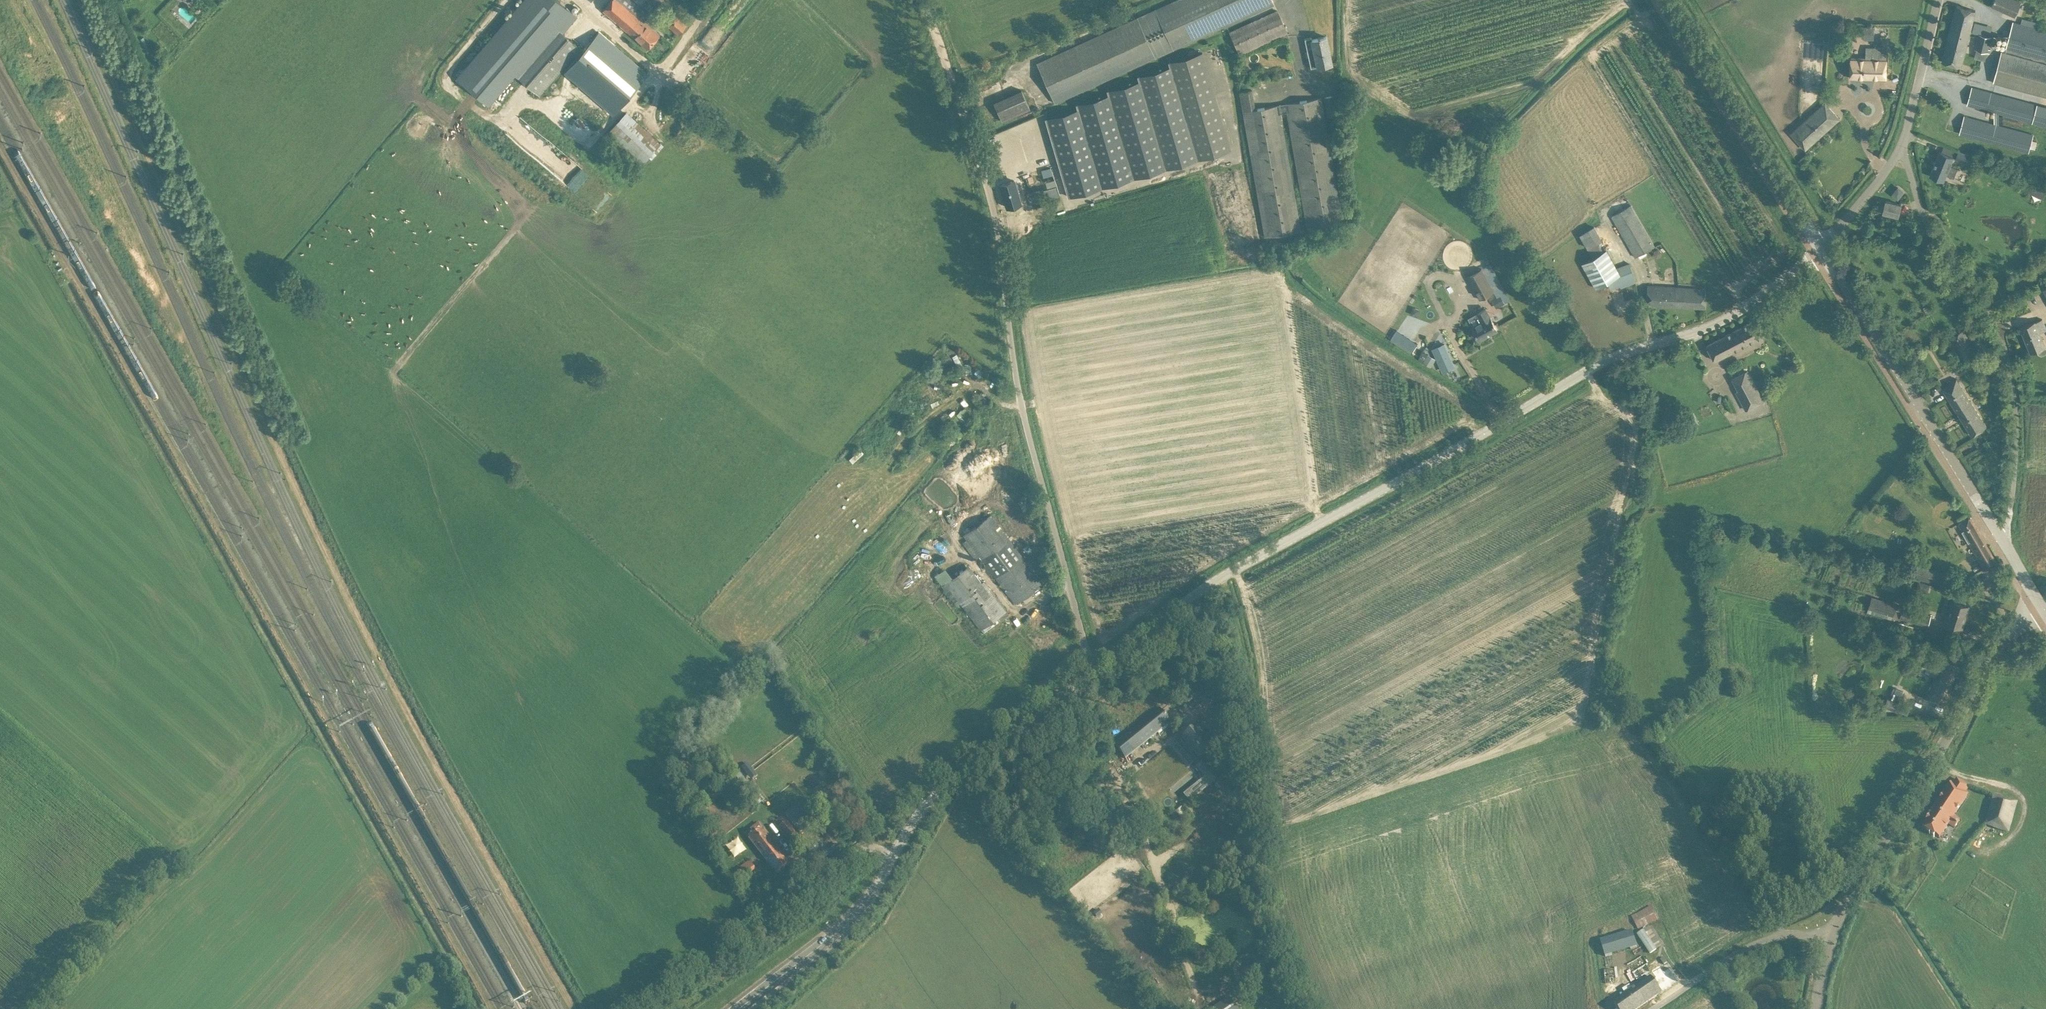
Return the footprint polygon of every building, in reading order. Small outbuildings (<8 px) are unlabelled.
[(458,77),(490,104),(515,74),(514,73),(555,26),(563,32),(576,16),(557,0),(523,0),(458,77)] [(659,35),(644,22),(648,17),(628,0),(611,0),(603,9),(648,48),(659,35)] [(1055,103),(1274,3),(1273,0),(1175,0),(1037,63),(1055,103)] [(1991,5),(2015,16),(2021,1),(2018,0),(1994,0),(1991,5)] [(1942,61),(1961,67),(1976,10),(1957,5),(1942,61)] [(1287,32),(1277,10),(1230,32),(1240,54),(1287,32)] [(675,14),(666,23),(678,34),(686,25),(675,14)] [(2006,49),(2045,60),(2045,31),(2013,22),(2006,49)] [(1864,37),(1875,37),(1875,24),(1864,24),(1864,37)] [(515,74),(540,95),(580,47),(563,32),(555,26),(514,73),(515,74)] [(623,101),(640,82),(646,74),(599,33),(576,59),(590,71),(623,101)] [(1987,52),(1991,38),(1979,34),(1975,49),(1987,52)] [(1307,50),(1311,67),(1332,63),(1326,36),(1311,39),(1313,49),(1307,50)] [(1887,48),(1866,47),(1866,57),(1851,57),(1851,78),(1886,79),(1887,48)] [(1993,82),(2045,96),(2045,60),(2006,49),(2005,52),(2001,51),(1993,82)] [(1078,111),(1047,120),(1069,196),(1230,149),(1202,51),(1168,61),(1169,65),(1137,74),(1138,79),(1106,88),(1108,95),(1076,104),(1078,111)] [(1967,104),(1993,111),(1993,124),(1998,125),(1998,112),(2033,121),(2033,122),(2045,126),(2045,107),(2037,105),(1981,90),(1972,87),(1967,104)] [(1321,96),(1255,107),(1252,89),(1240,91),(1264,237),(1301,231),(1280,114),(1286,113),(1307,230),(1342,224),(1321,96)] [(994,102),(1002,121),(1030,108),(1022,90),(994,102)] [(1325,117),(1336,115),(1333,95),(1322,97),(1325,117)] [(1806,149),(1839,118),(1825,103),(1791,133),(1806,149)] [(606,135),(640,166),(661,142),(627,111),(606,135)] [(1964,116),(1959,133),(1985,140),(2029,152),(2030,148),(2034,134),(1998,125),(1993,124),(1964,116)] [(1940,151),(1930,175),(1944,180),(1946,175),(1954,178),(1958,168),(1950,165),(1954,157),(1940,151)] [(1958,151),(1955,158),(1970,164),(1973,157),(1958,151)] [(1024,178),(1001,184),(1007,208),(1030,202),(1059,194),(1056,185),(1027,192),(1024,178)] [(1898,197),(1903,191),(1898,187),(1893,194),(1898,197)] [(1898,215),(1901,204),(1886,200),(1885,205),(1879,203),(1878,210),(1883,211),(1883,212),(1898,215)] [(1611,216),(1634,256),(1653,245),(1630,205),(1611,216)] [(1593,225),(1578,234),(1587,250),(1602,241),(1593,225)] [(1630,263),(1616,267),(1607,250),(1581,263),(1595,289),(1614,279),(1617,286),(1636,279),(1634,274),(1630,263)] [(1482,268),(1467,276),(1480,299),(1494,291),(1496,295),(1505,290),(1490,264),(1482,269),(1482,268)] [(1663,285),(1648,285),(1648,305),(1681,307),(1687,307),(1706,308),(1706,288),(1663,285)] [(1474,327),(1473,327),(1480,339),(1498,329),(1491,317),(1485,307),(1477,312),(1477,313),(1482,322),(1474,327)] [(1715,360),(1764,335),(1756,319),(1707,345),(1715,360)] [(2045,346),(2040,332),(2045,329),(2045,328),(2042,319),(2030,323),(2020,327),(2030,352),(2037,349),(2038,353),(2041,355),(2045,353),(2045,347),(2045,346)] [(1398,328),(1391,338),(1412,351),(1418,342),(1398,328)] [(1964,330),(1951,338),(1965,361),(1978,353),(1964,330)] [(1455,366),(1445,344),(1434,349),(1444,371),(1455,366)] [(1426,351),(1423,351),(1419,358),(1423,361),(1428,354),(1426,351)] [(1748,369),(1731,377),(1738,390),(1736,391),(1746,410),(1764,401),(1748,369)] [(1987,426),(1957,378),(1942,387),(1972,435),(1987,426)] [(1723,402),(1719,397),(1714,401),(1718,406),(1723,402)] [(974,412),(967,404),(957,413),(964,421),(974,412)] [(1042,582),(991,514),(964,535),(971,544),(967,548),(975,559),(979,555),(1015,603),(1042,582)] [(1987,569),(1989,568),(1997,563),(1971,517),(1960,523),(1987,569)] [(986,583),(984,584),(969,564),(952,577),(946,569),(935,578),(956,605),(960,602),(975,621),(981,629),(1006,610),(986,583)] [(1919,566),(1916,577),(1945,586),(1949,575),(1919,566)] [(1883,587),(1895,591),(1896,585),(1884,581),(1883,587)] [(1927,625),(1930,615),(1872,596),(1868,608),(1894,616),(1894,615),(1927,625)] [(1946,613),(1944,621),(1962,627),(1969,605),(1953,601),(1949,614),(1946,613)] [(1936,679),(1927,698),(1944,705),(1949,694),(1947,693),(1960,666),(1946,660),(1937,679),(1936,679)] [(1125,756),(1161,727),(1169,721),(1173,726),(1156,705),(1159,710),(1116,745),(1112,740),(1111,741),(1128,762),(1129,761),(1125,756)] [(1177,742),(1184,750),(1193,761),(1211,746),(1203,737),(1208,733),(1201,723),(1204,721),(1204,720),(1173,745),(1173,746),(1177,742)] [(1201,761),(1196,766),(1211,783),(1216,779),(1201,761)] [(1922,826),(1939,837),(1971,788),(1957,779),(1953,786),(1950,784),(1922,826)] [(1993,795),(1985,826),(2008,831),(2016,800),(1993,795)] [(1721,821),(1713,808),(1704,813),(1711,826),(1721,821)] [(799,837),(789,824),(785,819),(776,826),(790,844),(799,837)] [(784,855),(766,832),(761,826),(748,836),(752,842),(776,873),(788,863),(782,856),(784,855)] [(746,875),(755,868),(749,860),(740,867),(746,875)] [(1598,890),(1591,891),(1592,900),(1600,898),(1598,890)] [(1651,906),(1631,915),(1638,929),(1658,919),(1651,906)] [(1651,953),(1663,945),(1650,925),(1637,934),(1651,953)] [(1632,931),(1600,941),(1604,956),(1636,947),(1632,931)] [(1635,980),(1650,970),(1640,955),(1625,965),(1635,980)] [(1639,985),(1613,1002),(1618,1008),(1637,1008),(1662,992),(1679,981),(1669,967),(1653,978),(1652,976),(1639,985)] [(1615,982),(1614,969),(1604,971),(1605,983),(1615,982)]
